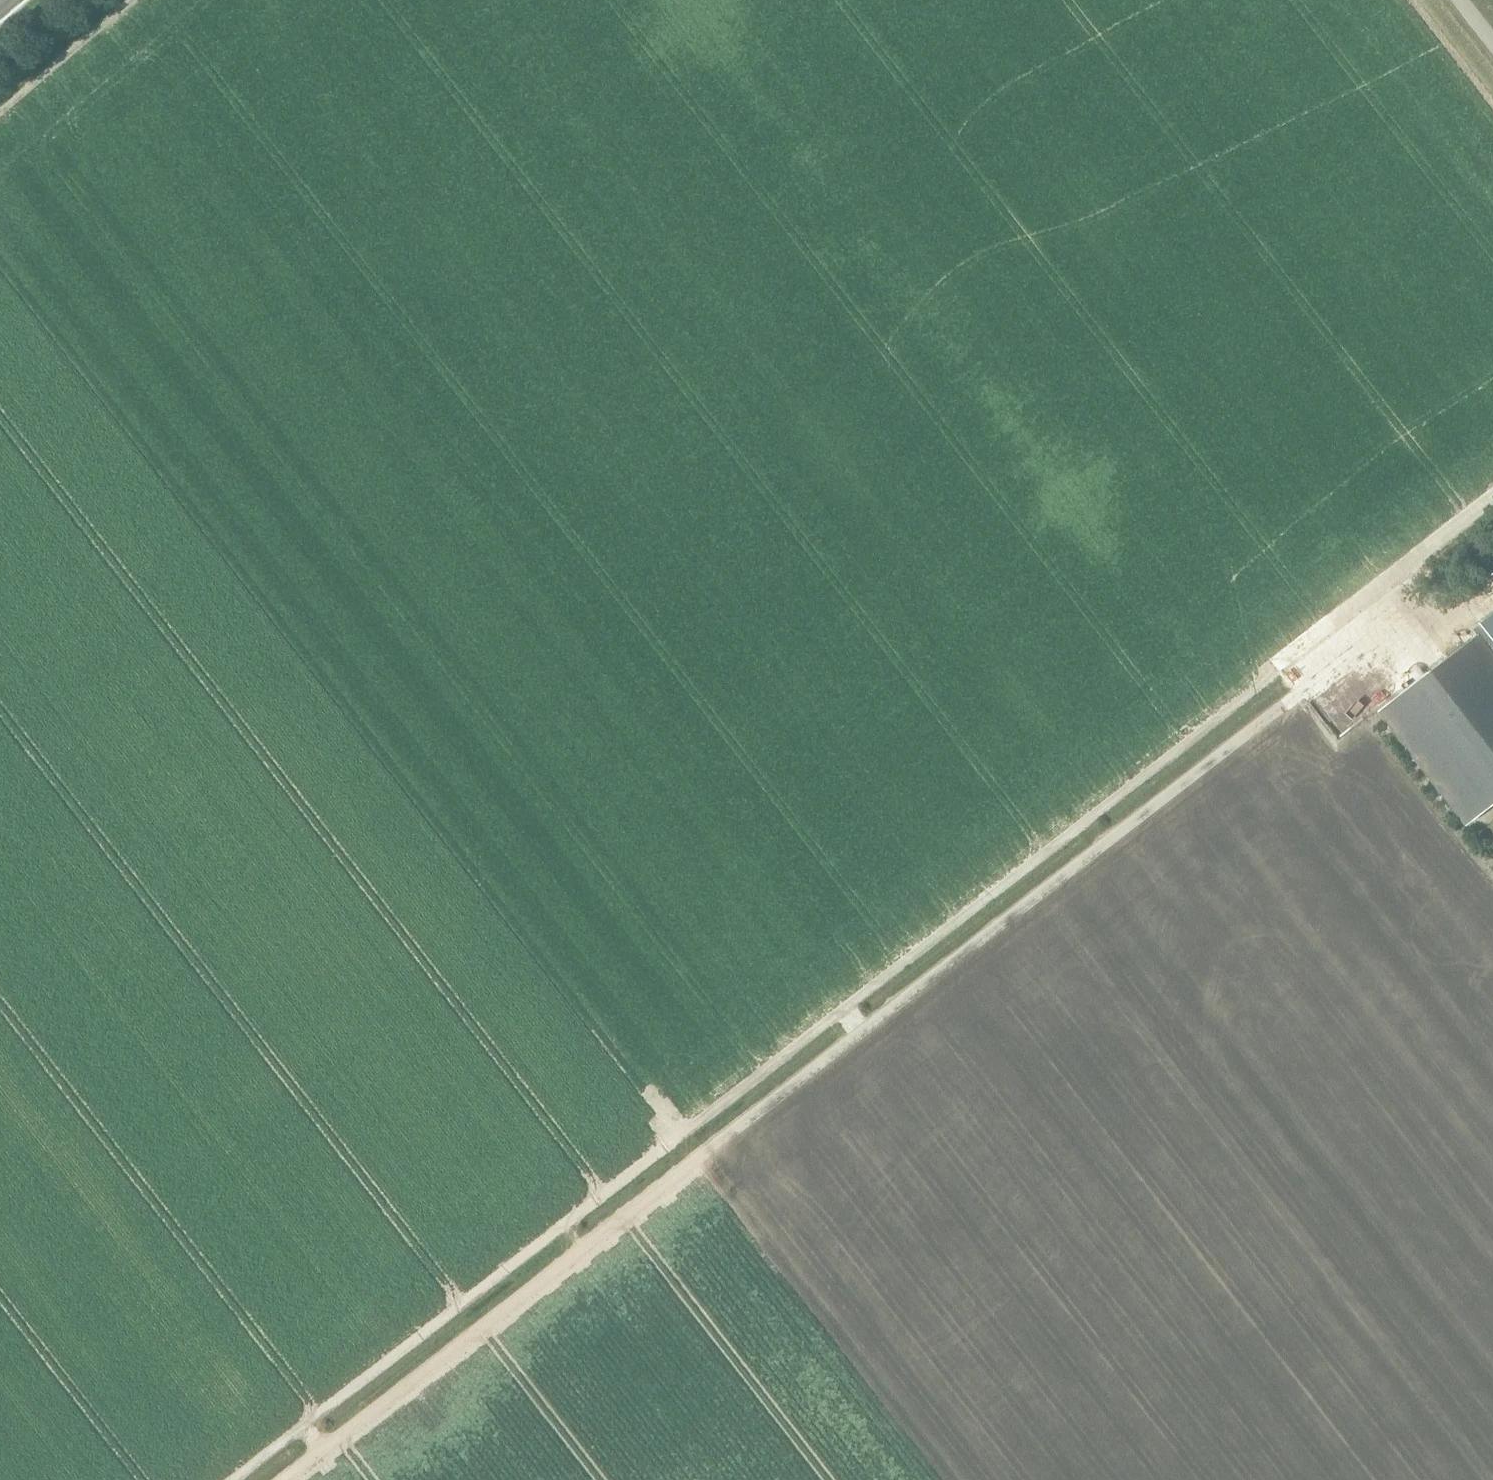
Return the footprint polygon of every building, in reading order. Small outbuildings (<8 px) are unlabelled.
[(1484,565),(1473,570),(1479,585),(1490,580),(1484,565)] [(1379,711),(1465,823),(1492,802),(1492,661),(1475,637),(1379,711)]
